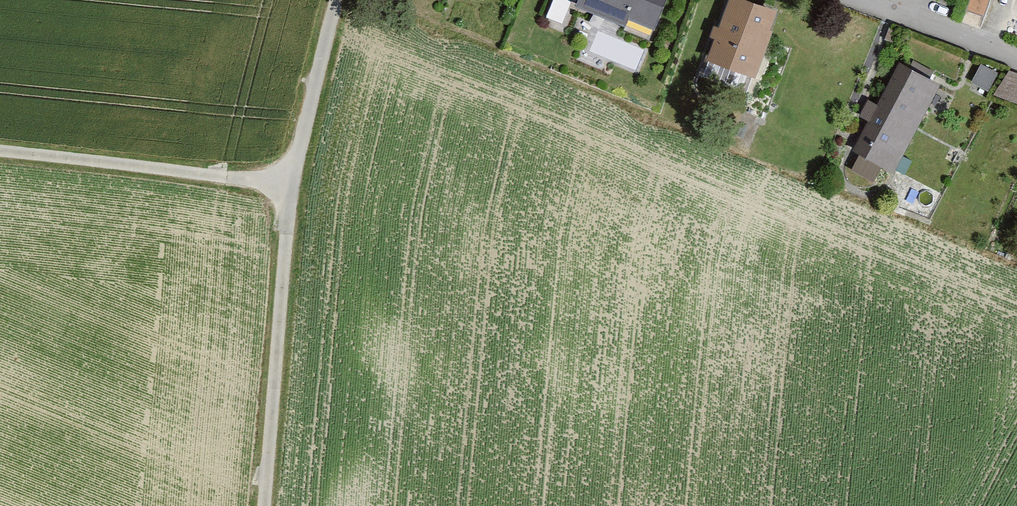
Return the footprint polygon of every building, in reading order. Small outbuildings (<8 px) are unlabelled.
[(571,0),(554,0),(548,12),(561,18),(571,0)] [(578,5),(624,24),(627,16),(653,27),(664,0),(580,0),(578,5)] [(726,0),(724,0),(700,66),(748,83),(772,16),(726,0)] [(969,9),(986,13),(989,0),(971,0),(969,9)] [(997,90),(1016,99),(1016,68),(1008,65),(997,90)] [(937,89),(895,67),(849,152),(891,174),(937,89)]
